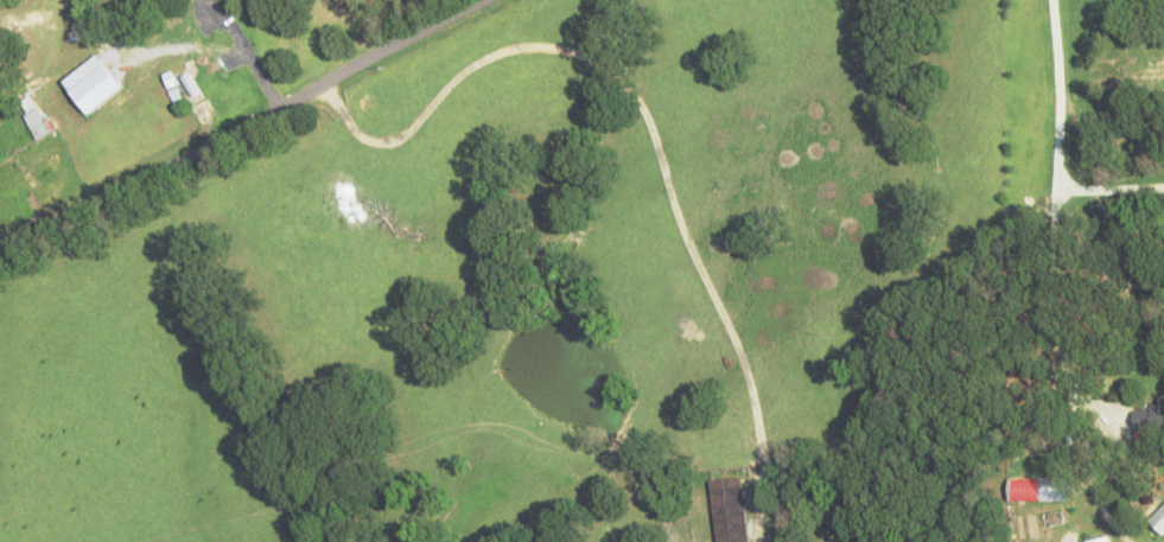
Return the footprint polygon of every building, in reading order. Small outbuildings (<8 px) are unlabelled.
[(34,143),(50,137),(40,111),(25,117),(34,143)] [(1135,411),(1137,434),(1163,432),(1163,395),(1161,396),(1162,409),(1135,411)] [(710,482),(715,541),(750,541),(745,480),(710,482)] [(1163,534),(1163,509),(1152,524),(1163,534)]
